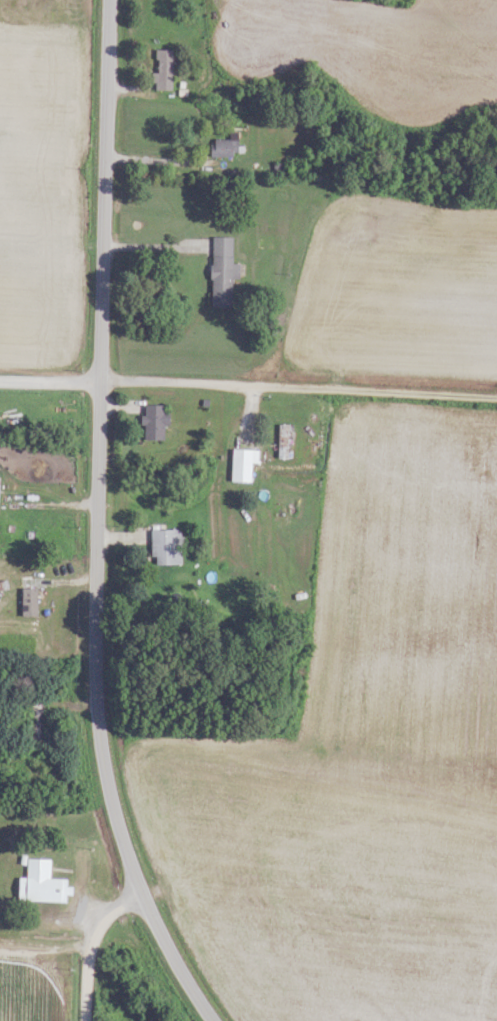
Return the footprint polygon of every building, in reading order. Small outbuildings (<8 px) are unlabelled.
[(171,91),(171,49),(154,49),(154,91),(171,91)] [(210,155),(239,155),(239,132),(229,132),(229,139),(210,139),(210,155)] [(232,264),(232,238),(212,238),(212,308),(234,308),(234,264),(232,264)] [(143,439),(165,439),(165,405),(143,405),(143,439)] [(285,425),(276,425),(276,457),(285,457),(285,425)] [(252,482),(252,449),(231,449),(231,482),(252,482)] [(150,530),(150,564),(179,564),(179,530),(150,530)] [(17,878),(16,900),(64,901),(64,879),(41,879),(41,859),(27,859),(26,878),(17,878)]
